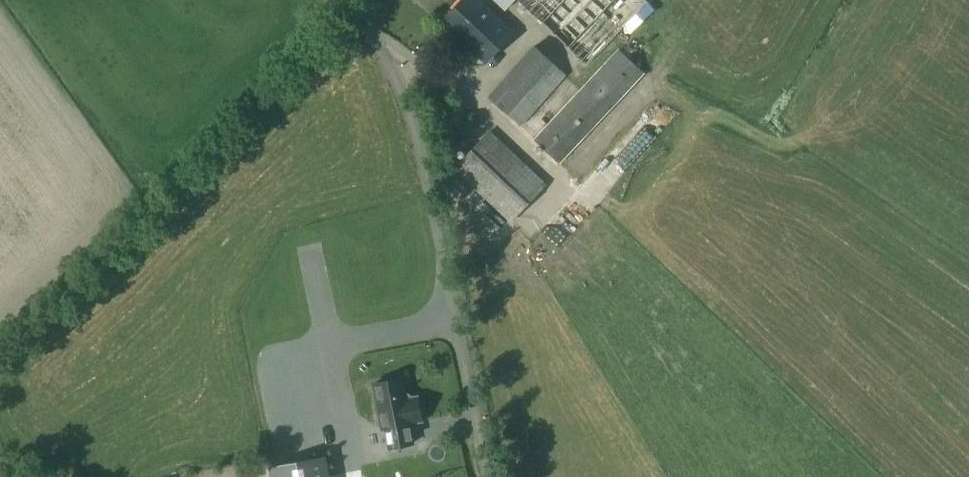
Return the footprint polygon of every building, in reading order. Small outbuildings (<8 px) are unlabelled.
[(487,63),(514,34),(478,0),(463,0),(442,22),(487,63)] [(513,0),(494,0),(505,11),(514,1),(513,0)] [(587,65),(647,2),(645,0),(518,0),(587,65)] [(488,98),(521,128),(567,76),(534,46),(488,98)] [(534,140),(560,165),(644,74),(619,50),(534,140)] [(644,144),(666,120),(648,104),(626,128),(644,144)] [(454,170),(511,224),(548,186),(490,131),(454,170)] [(610,149),(628,167),(644,151),(626,133),(610,149)] [(418,398),(411,399),(407,395),(404,379),(373,385),(382,430),(385,430),(389,449),(413,445),(409,425),(423,422),(418,398)] [(438,414),(441,428),(453,426),(451,412),(438,414)] [(325,457),(270,468),(272,476),(329,476),(325,457)] [(222,464),(207,465),(207,476),(223,476),(222,464)]
